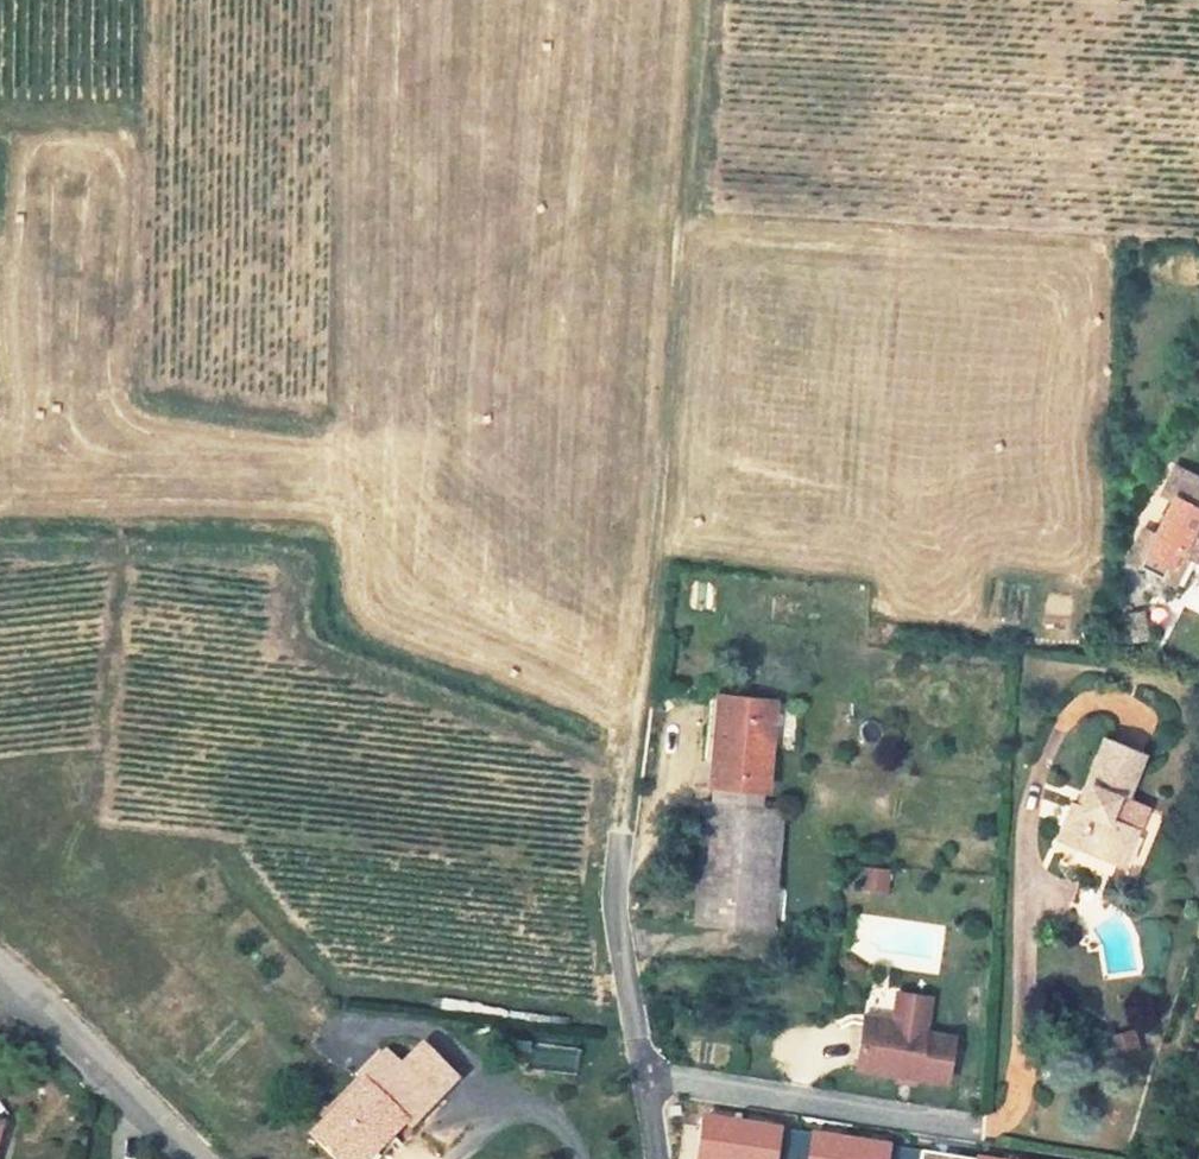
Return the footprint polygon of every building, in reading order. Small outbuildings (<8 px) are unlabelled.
[(1166,595),(1180,567),(1189,572),(1198,577),(1198,495),(1180,486),(1167,512),(1178,517),(1159,554),(1148,548),(1133,579),(1166,595)] [(1180,567),(1166,595),(1175,600),(1189,572),(1180,567)] [(736,758),(739,719),(720,717),(716,755),(726,757),(736,758)] [(783,722),(739,719),(736,758),(726,757),(722,802),(776,808),(783,722)] [(1076,816),(1062,850),(1123,876),(1138,841),(1147,818),(1127,810),(1143,771),(1106,758),(1090,795),(1095,797),(1085,819),(1076,816)] [(715,821),(705,940),(782,947),(792,828),(715,821)] [(872,884),(870,902),(895,904),(896,886),(872,884)] [(900,1037),(871,1034),(870,1040),(889,1043),(893,1049),(908,1051),(912,1045),(913,1036),(908,1029),(911,1009),(903,1008),(900,1037)] [(889,1043),(870,1040),(865,1085),(908,1090),(925,1093),(956,1096),(961,1050),(932,1047),(936,1012),(911,1009),(908,1029),(913,1036),(912,1045),(908,1051),(893,1049),(889,1043)] [(359,1090),(312,1151),(322,1158),(378,1158),(404,1124),(410,1129),(449,1077),(412,1048),(394,1072),(372,1100),(359,1090)] [(380,1061),(359,1090),(372,1100),(394,1072),(380,1061)] [(908,1090),(907,1096),(924,1099),(925,1093),(908,1090)] [(885,1145),(699,1118),(693,1158),(883,1158),(885,1145)] [(665,1158),(680,1158),(679,1143),(664,1144),(665,1158)] [(901,1148),(886,1147),(885,1158),(900,1158),(901,1148)]
